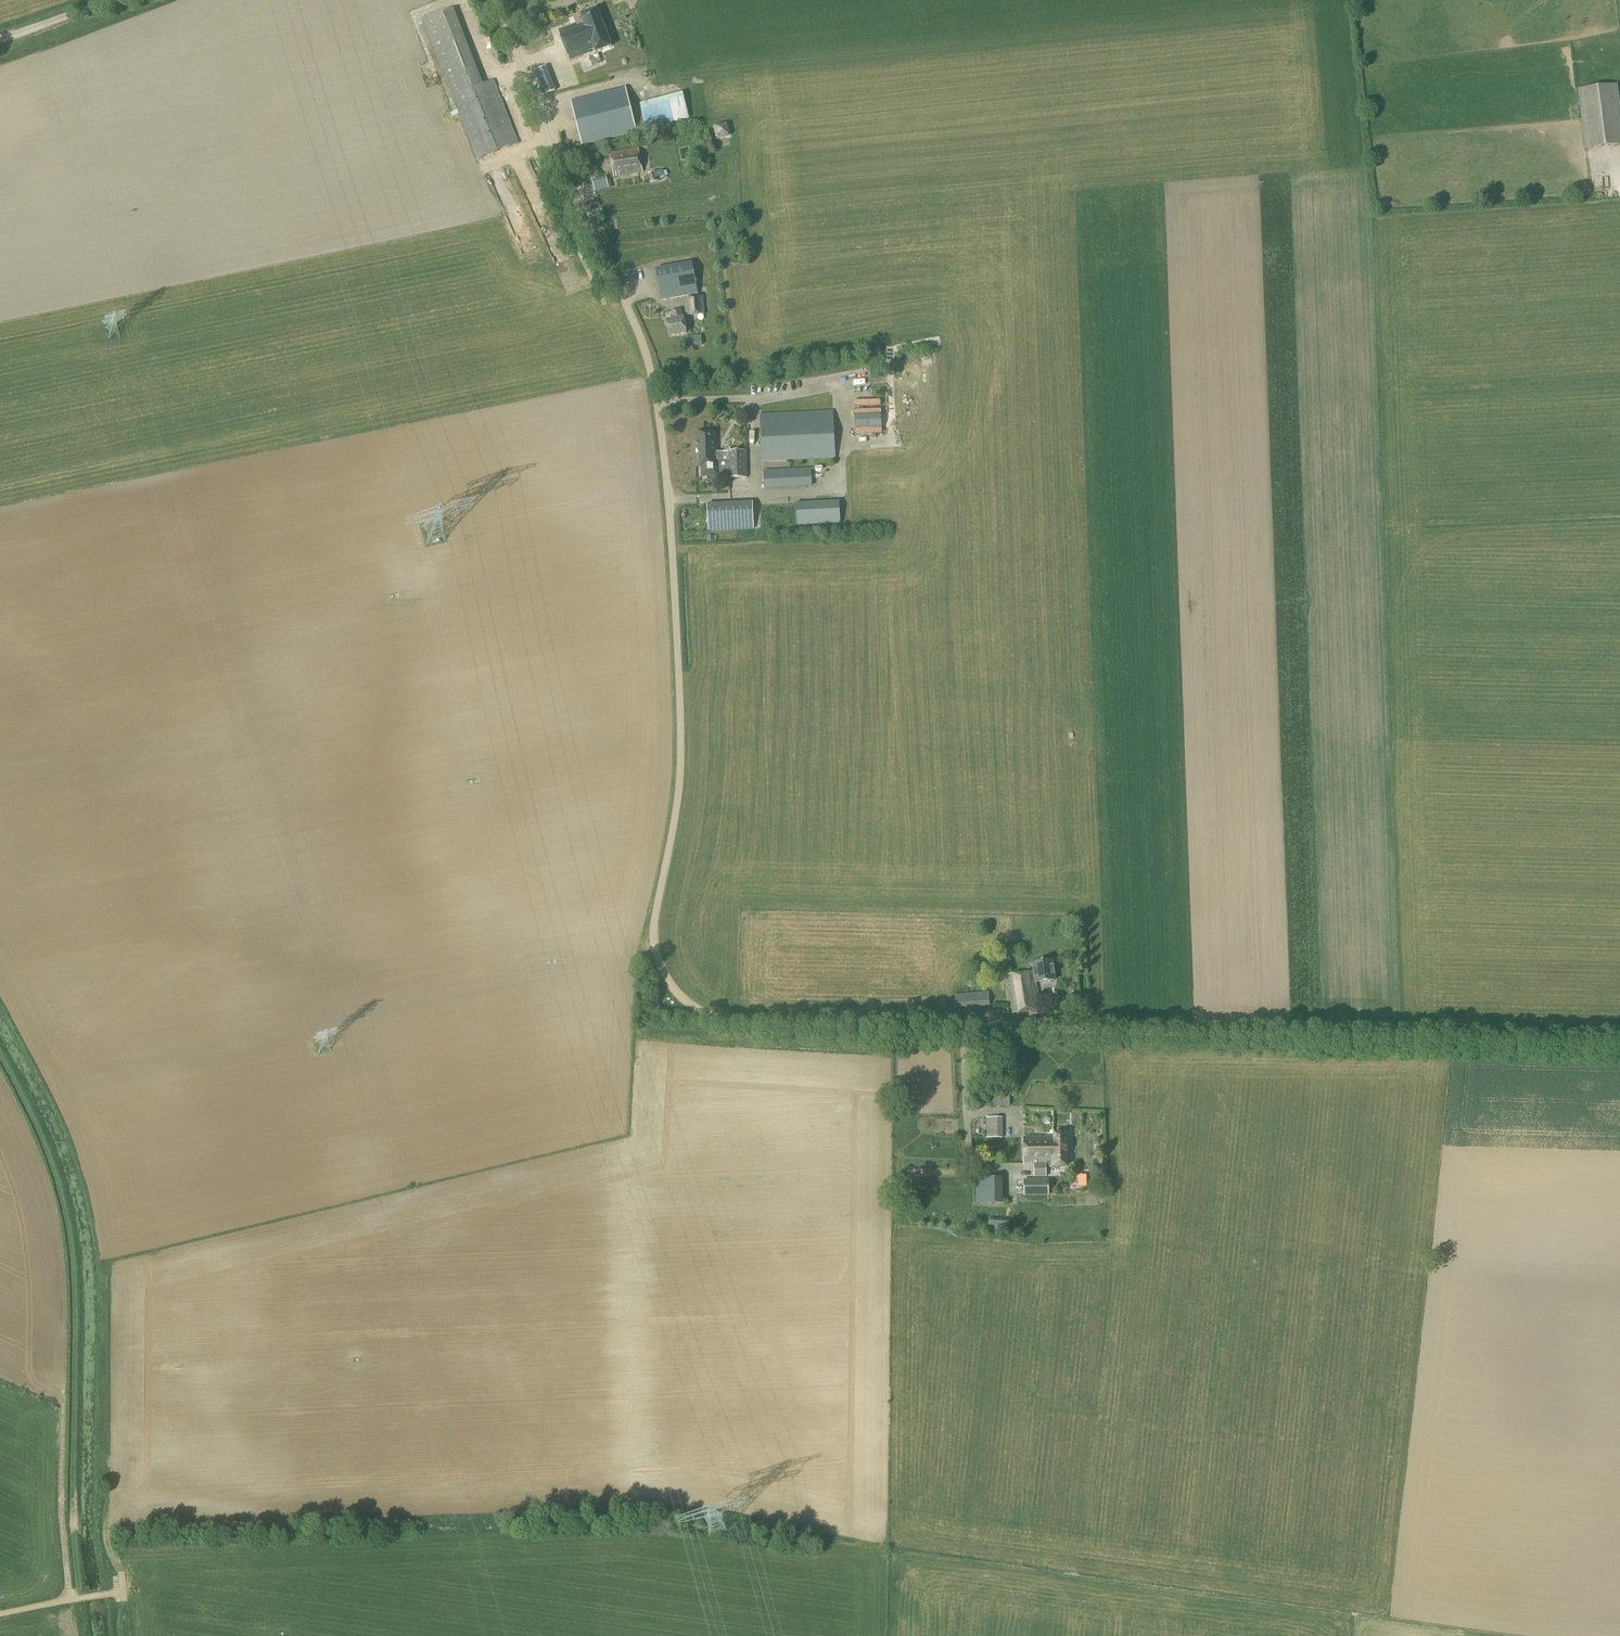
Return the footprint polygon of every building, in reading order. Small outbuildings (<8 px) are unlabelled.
[(483,84),(454,9),(422,22),(452,97),(476,160),(519,144),(494,80),(483,84)] [(601,63),(597,52),(611,46),(596,9),(581,16),(582,18),(574,21),(575,24),(558,30),(570,60),(589,52),(591,57),(589,58),(593,66),(601,63)] [(494,75),(502,81),(510,71),(502,65),(494,75)] [(547,95),(554,92),(549,82),(542,85),(547,95)] [(1619,145),(1619,112),(1616,84),(1577,89),(1585,149),(1619,145)] [(582,145),(636,131),(625,88),(571,102),(582,145)] [(682,93),(640,105),(646,130),(689,119),(682,93)] [(730,136),(728,125),(726,125),(726,124),(715,126),(716,127),(714,128),(716,138),(718,138),(718,140),(728,138),(728,136),(730,136)] [(647,140),(662,137),(661,130),(646,134),(647,140)] [(614,177),(642,172),(638,148),(609,153),(614,177)] [(520,175),(530,171),(526,163),(517,167),(520,175)] [(663,172),(663,170),(654,172),(647,174),(650,183),(657,181),(656,179),(667,175),(666,171),(663,172)] [(506,171),(499,173),(504,188),(511,185),(506,171)] [(595,192),(608,189),(605,179),(593,181),(595,192)] [(535,204),(542,201),(537,191),(531,194),(535,204)] [(662,301),(698,294),(692,262),(655,269),(662,301)] [(686,316),(704,315),(703,297),(685,298),(686,316)] [(681,318),(679,310),(671,312),(673,320),(666,321),(669,337),(686,333),(683,318),(681,318)] [(686,347),(701,346),(701,336),(685,337),(686,347)] [(863,367),(846,371),(848,378),(864,375),(863,367)] [(763,461),(835,458),(832,411),(760,414),(763,461)] [(725,457),(725,452),(717,453),(716,433),(697,434),(697,449),(700,449),(700,458),(716,457),(725,457)] [(872,450),(871,442),(859,442),(859,450),(872,450)] [(716,457),(700,458),(700,467),(703,467),(704,477),(720,476),(720,465),(717,465),(717,462),(728,462),(729,479),(746,478),(745,452),(725,452),(725,457),(716,457)] [(764,488),(811,487),(811,469),(763,471),(764,488)] [(796,526),(840,524),(839,501),(795,503),(796,526)] [(708,532),(754,530),(752,502),(707,504),(708,532)] [(1034,984),(1037,984),(1056,981),(1053,960),(1031,963),(1033,972),(1034,984)] [(1041,1010),(1037,984),(1034,984),(1033,972),(1006,976),(1011,1014),(1041,1010)] [(955,1009),(989,1006),(988,992),(954,995),(955,1009)] [(994,1106),(1009,1106),(1008,1090),(993,1091),(994,1106)] [(986,1138),(1001,1138),(1001,1118),(986,1118),(986,1138)] [(1052,1136),(1053,1168),(1067,1168),(1067,1133),(1052,1133),(1052,1136)] [(1046,1168),(1053,1168),(1052,1136),(1023,1136),(1023,1165),(1034,1165),(1034,1178),(1046,1178),(1046,1168)] [(976,1204),(1002,1204),(1002,1178),(975,1179),(976,1204)] [(1024,1196),(1048,1196),(1048,1179),(1023,1180),(1024,1196)]
